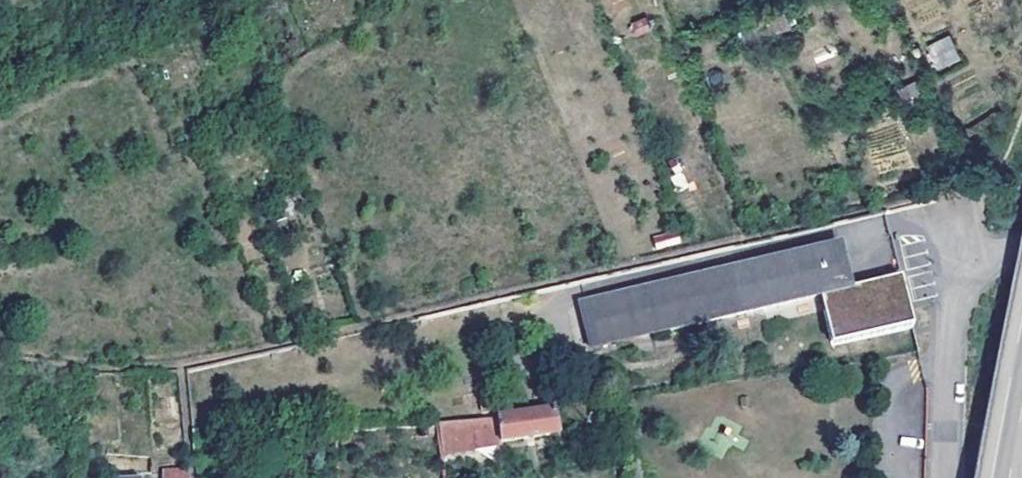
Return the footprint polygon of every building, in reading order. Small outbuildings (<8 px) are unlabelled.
[(924,45),(935,72),(960,61),(949,35),(924,45)] [(680,243),(677,231),(654,237),(657,249),(680,243)] [(840,245),(582,304),(592,347),(850,289),(840,245)] [(554,412),(497,421),(500,442),(559,434),(554,412)] [(494,416),(437,421),(439,453),(496,449),(494,416)]
